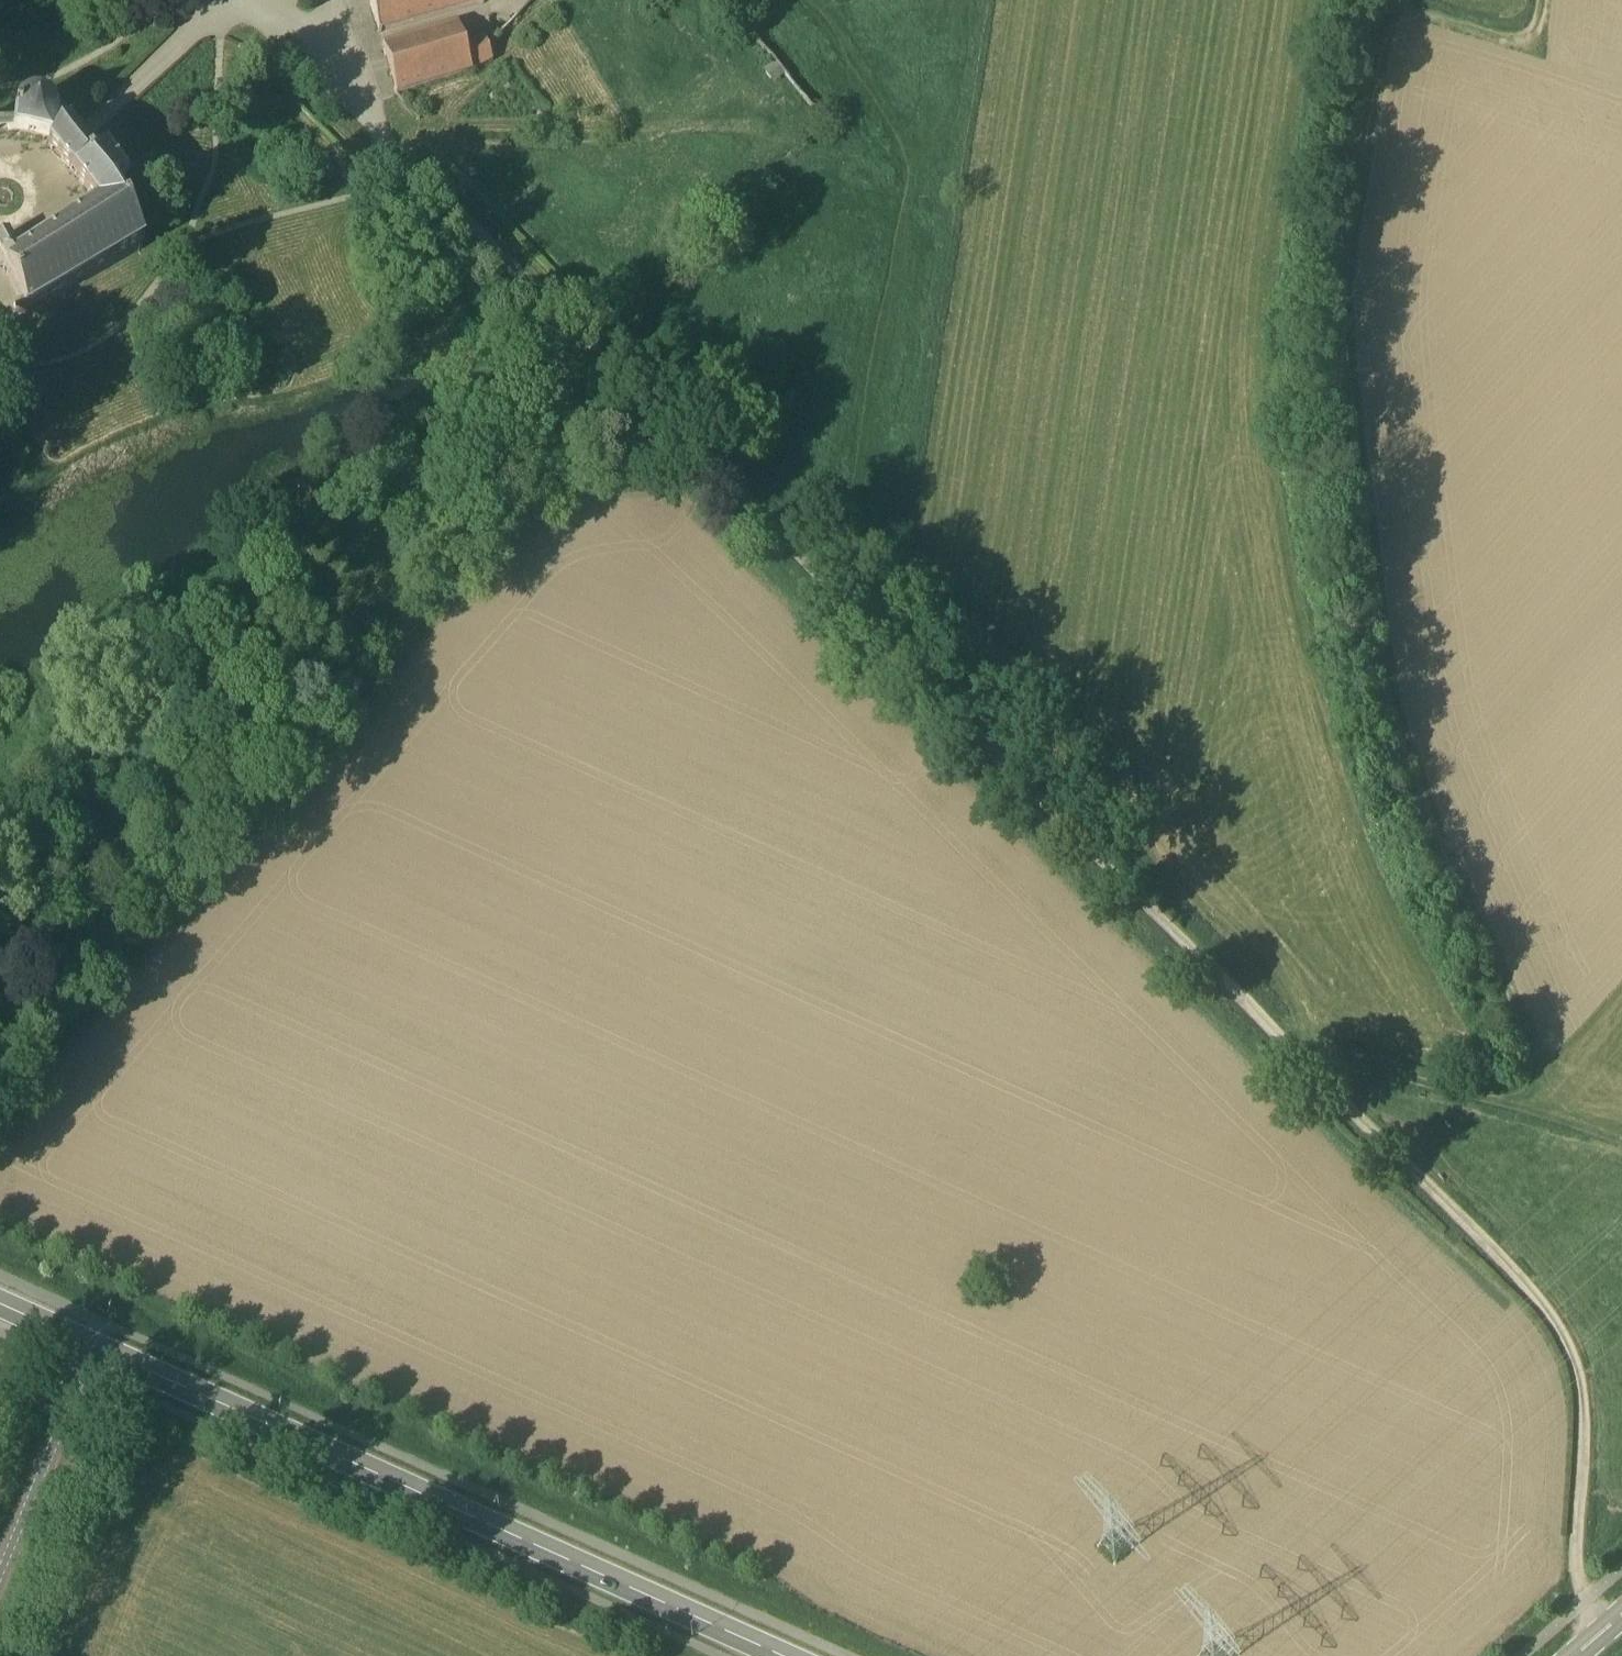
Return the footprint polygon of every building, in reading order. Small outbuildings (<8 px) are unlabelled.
[(487,3),(486,0),(369,0),(379,33),(487,3)] [(466,45),(460,25),(383,47),(396,95),(474,73),(494,63),(489,47),(485,36),(466,45)] [(27,105),(20,109),(15,115),(13,123),(13,131),(0,132),(0,140),(11,139),(50,144),(46,149),(69,174),(93,211),(16,262),(7,243),(0,247),(0,269),(23,312),(0,320),(0,323),(30,313),(143,249),(113,194),(127,186),(106,152),(95,158),(85,147),(72,132),(56,113),(54,115),(49,108),(42,104),(35,103),(27,105)]
